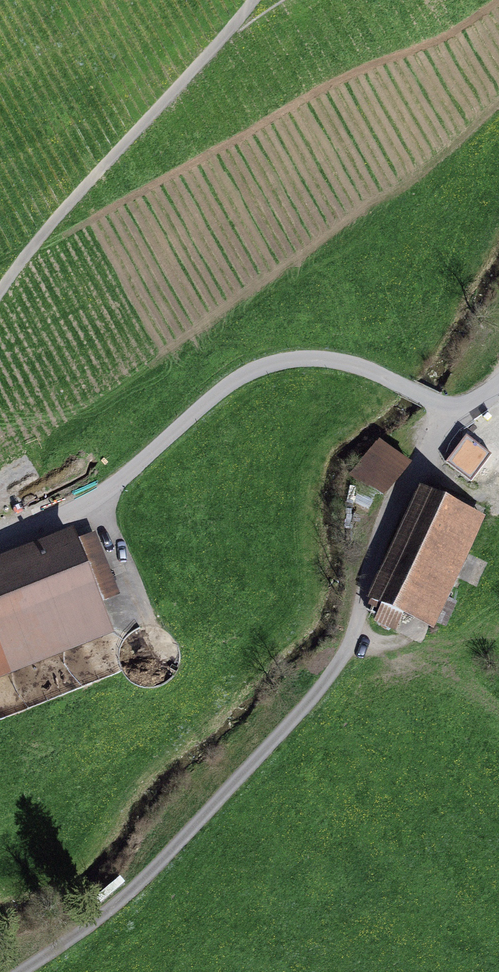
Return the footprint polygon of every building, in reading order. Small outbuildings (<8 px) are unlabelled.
[(465,432),(444,459),(473,482),(494,454),(465,432)] [(376,436),(353,475),(387,495),(410,456),(376,436)] [(384,600),(435,624),(487,514),(436,490),(384,600)] [(116,626),(78,531),(0,562),(0,672),(116,626)]
